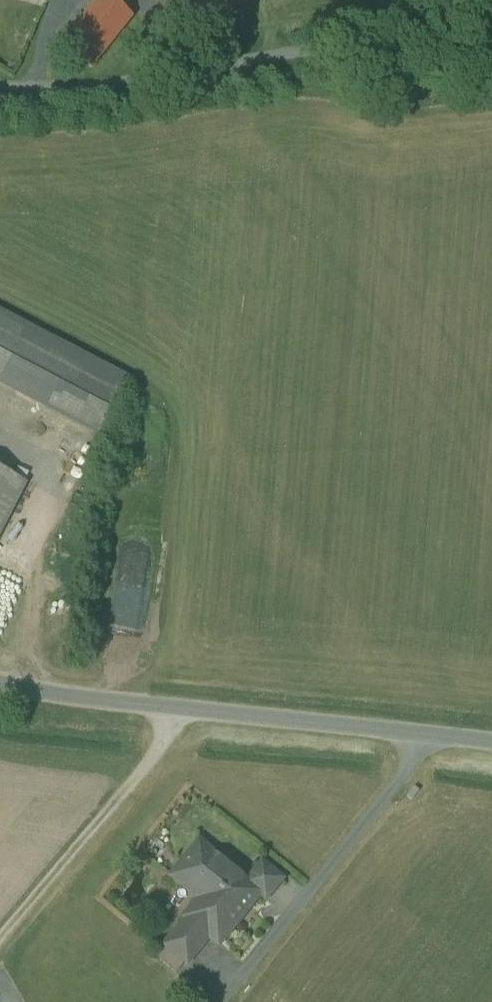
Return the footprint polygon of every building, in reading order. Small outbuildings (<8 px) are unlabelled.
[(64,44),(92,67),(132,17),(112,0),(100,0),(64,44)] [(0,313),(0,377),(27,327),(0,313)] [(127,380),(27,327),(0,377),(100,431),(127,380)] [(0,469),(0,534),(26,483),(0,469)] [(247,882),(199,843),(172,877),(204,902),(196,911),(191,912),(186,918),(188,920),(209,937),(219,945),(244,915),(259,895),(261,893),(247,882)] [(283,880),(262,863),(247,882),(261,893),(259,895),(266,901),(283,880)] [(209,937),(188,920),(167,946),(188,963),(204,943),(209,937)]
